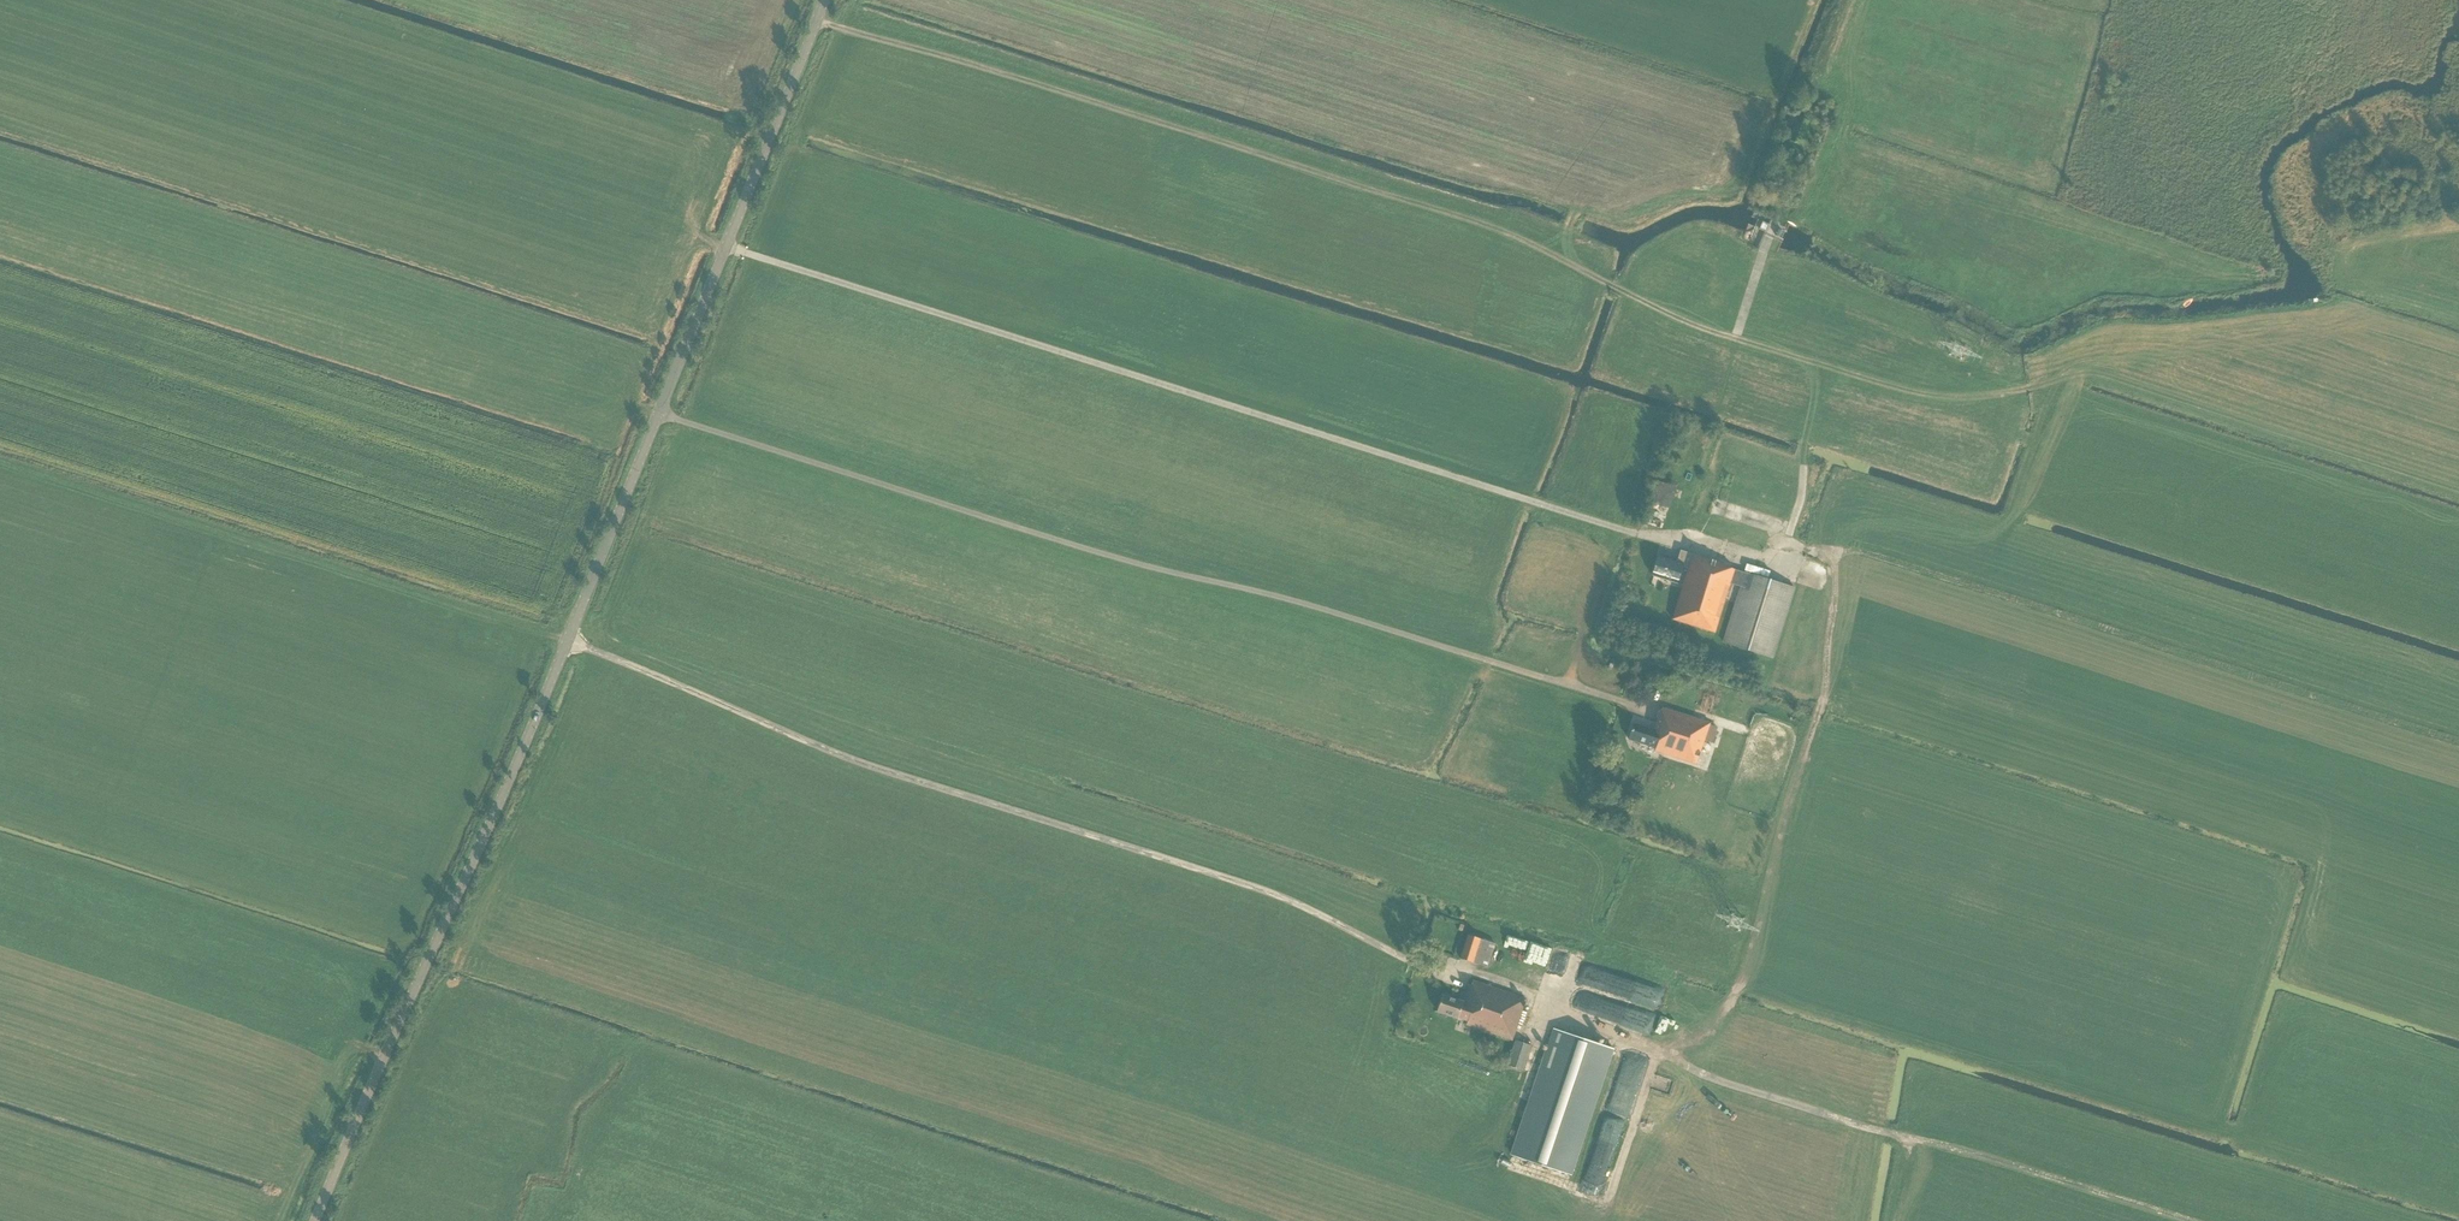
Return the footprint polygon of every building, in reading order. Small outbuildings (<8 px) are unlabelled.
[(1810,121),(1798,116),(1790,140),(1801,144),(1810,121)] [(1676,486),(1652,479),(1646,501),(1670,508),(1676,486)] [(1730,509),(1727,522),(1755,530),(1759,517),(1730,509)] [(1724,563),(1693,554),(1680,550),(1677,562),(1658,556),(1652,575),(1677,583),(1683,567),(1688,568),(1672,619),(1714,632),(1729,583),(1734,569),(1723,565),(1724,563)] [(1734,569),(1729,583),(1740,587),(1723,642),(1773,657),(1795,588),(1734,569)] [(1759,712),(1788,721),(1790,715),(1761,705),(1759,712)] [(1710,724),(1668,710),(1662,708),(1659,718),(1657,717),(1653,729),(1634,723),(1628,739),(1655,747),(1654,752),(1696,766),(1710,724)] [(1462,959),(1474,962),(1480,938),(1469,935),(1462,959)] [(1480,938),(1474,962),(1489,967),(1496,943),(1480,938)] [(1529,947),(1528,952),(1523,951),(1516,980),(1528,983),(1537,949),(1529,947)] [(1525,999),(1479,983),(1473,981),(1469,992),(1466,991),(1463,1001),(1442,994),(1437,1011),(1458,1018),(1458,1017),(1467,1020),(1465,1025),(1511,1040),(1525,999)] [(1660,991),(1649,990),(1647,1006),(1658,1008),(1660,991)] [(1614,1049),(1555,1029),(1510,1160),(1569,1181),(1614,1049)] [(1516,1040),(1508,1065),(1524,1070),(1532,1045),(1516,1040)] [(1616,1061),(1600,1114),(1620,1120),(1636,1067),(1616,1061)]
